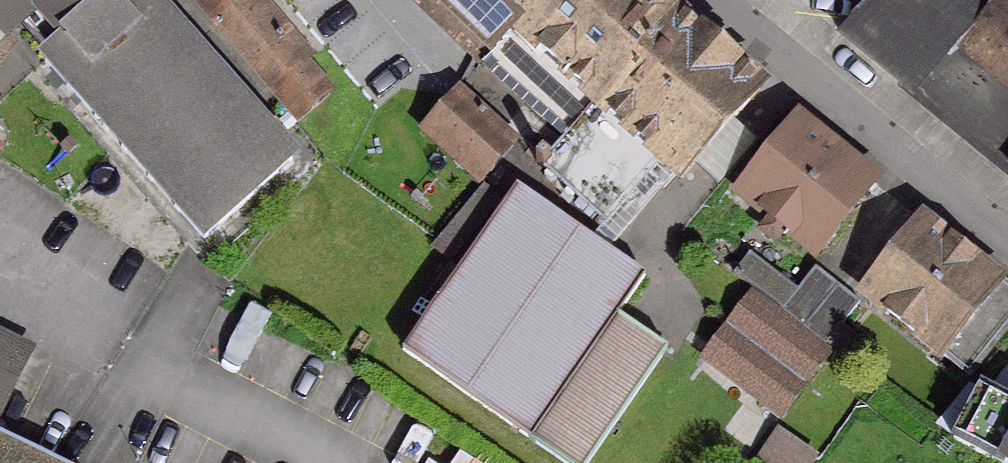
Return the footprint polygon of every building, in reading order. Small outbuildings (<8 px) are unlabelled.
[(7,32),(15,24),(44,57),(39,62),(89,118),(88,119),(92,123),(93,122),(116,148),(115,148),(119,153),(120,152),(143,178),(142,178),(145,182),(146,181),(169,207),(168,208),(172,212),(173,212),(199,240),(285,162),(261,134),(262,133),(258,129),(257,130),(234,104),(235,103),(231,99),(230,100),(207,74),(208,74),(204,69),(203,70),(180,44),(181,44),(178,39),(177,40),(141,0),(0,0),(0,38),(7,32)] [(245,0),(188,0),(292,122),(323,96),(298,66),(300,64),(245,0)] [(668,15),(652,0),(408,0),(476,65),(564,139),(668,15)] [(1007,174),(1007,0),(863,0),(856,8),(854,7),(851,10),(854,12),(833,34),(1006,176),(1007,174)] [(674,181),(753,91),(668,15),(564,139),(544,163),(536,156),(529,164),(537,171),(539,169),(601,223),(654,163),(674,181)] [(476,113),(473,116),(449,95),(419,128),(466,171),(461,177),(472,187),(491,166),(482,157),(499,140),(476,119),(479,116),(476,113)] [(810,254),(866,183),(792,124),(735,194),(810,254)] [(555,462),(583,462),(661,352),(612,317),(639,278),(511,189),(396,352),(555,462)] [(860,294),(962,377),(1007,320),(1007,297),(917,223),(860,294)] [(727,275),(748,292),(797,329),(832,287),(807,268),(790,291),(742,255),(727,275)] [(832,287),(797,329),(819,347),(821,345),(840,360),(855,341),(835,326),(853,303),(832,287)] [(766,362),(742,394),(773,417),(821,353),(748,297),(723,330),(766,362)] [(22,353),(0,342),(0,398),(22,353)] [(975,392),(949,441),(992,462),(1007,462),(1007,409),(975,392)] [(809,459),(771,431),(748,462),(806,462),(809,459)] [(46,462),(0,441),(0,462),(47,462),(46,462)]
